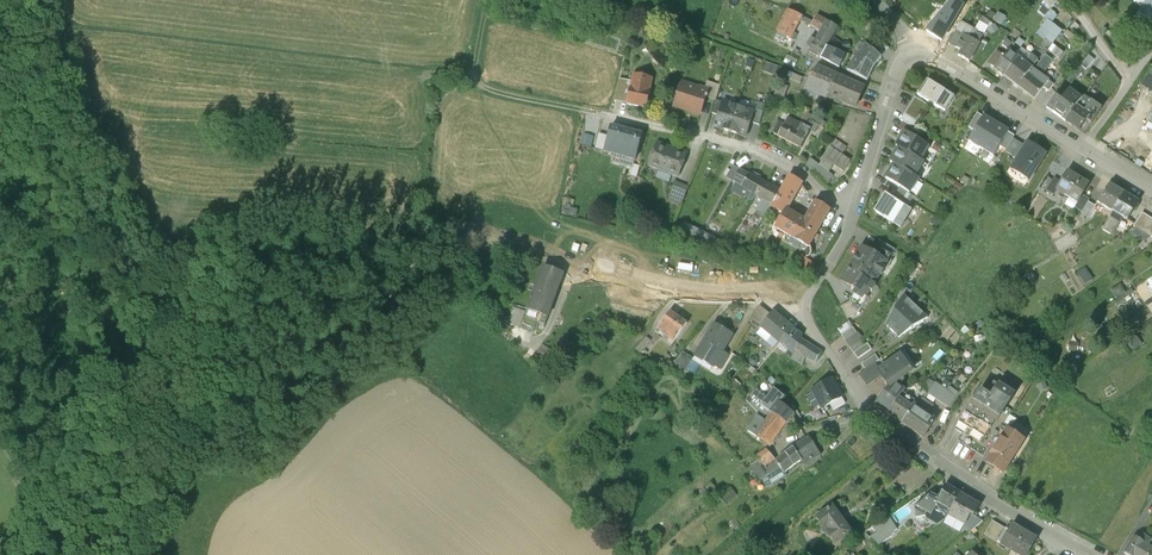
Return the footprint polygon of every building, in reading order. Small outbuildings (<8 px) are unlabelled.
[(563,7),(557,5),(553,17),(559,19),(563,7)] [(583,14),(577,12),(573,23),(579,25),(583,14)] [(801,24),(803,21),(790,14),(778,36),(791,43),(801,24)] [(822,35),(828,25),(817,20),(814,26),(803,21),(801,24),(822,35)] [(991,26),(985,22),(982,26),(973,42),(980,46),(991,26)] [(821,62),(827,51),(829,48),(833,41),(839,31),(828,25),(822,35),(810,56),(821,62)] [(1055,31),(1048,41),(1053,45),(1061,35),(1055,31)] [(957,33),(949,47),(956,51),(964,37),(957,33)] [(846,35),(841,42),(855,52),(860,44),(846,35)] [(1068,35),(1064,41),(1068,44),(1072,39),(1068,35)] [(969,41),(964,37),(956,51),(961,54),(959,59),(969,64),(980,46),(973,42),(970,40),(969,41)] [(833,41),(829,48),(842,54),(845,49),(833,41)] [(1012,47),(1006,43),(1002,49),(1004,50),(1009,54),(1015,58),(1021,50),(1013,45),(1012,47)] [(1053,47),(1049,53),(1059,61),(1063,55),(1053,47)] [(882,61),(867,49),(861,58),(858,57),(855,62),(857,63),(848,74),(867,85),(875,71),(882,61)] [(843,62),(846,63),(847,60),(827,51),(821,62),(840,72),(844,64),(842,63),(843,62)] [(997,58),(990,67),(996,71),(996,73),(1004,79),(1018,61),(1015,58),(1009,54),(1007,57),(1003,63),(997,58)] [(1089,56),(1080,67),(1086,71),(1095,61),(1089,56)] [(1037,63),(1031,58),(1025,66),(1032,71),(1037,63)] [(1045,58),(1034,73),(1030,79),(1044,90),(1049,94),(1053,87),(1042,78),(1053,64),(1045,58)] [(1018,61),(1004,79),(1017,89),(1027,77),(1030,79),(1034,73),(1032,71),(1025,66),(1018,61)] [(763,80),(776,82),(778,69),(765,67),(763,80)] [(818,72),(810,80),(832,90),(833,90),(837,80),(818,72)] [(1034,102),(1044,90),(1030,79),(1027,77),(1017,89),(1034,102)] [(810,80),(805,93),(828,103),(829,99),(856,111),(864,92),(837,80),(833,90),(832,90),(810,80)] [(927,83),(918,98),(929,105),(930,104),(935,107),(935,109),(946,115),(956,100),(944,93),(943,94),(938,91),(938,90),(927,83)] [(717,105),(717,104),(721,90),(708,86),(706,93),(710,94),(707,102),(717,105)] [(678,97),(676,104),(678,107),(685,110),(684,114),(699,118),(703,117),(707,102),(710,94),(706,93),(700,91),(700,93),(682,88),(679,98),(678,97)] [(627,101),(630,102),(629,108),(638,110),(637,117),(646,119),(651,95),(632,91),(631,95),(628,95),(627,101)] [(1061,103),(1056,99),(1046,110),(1066,124),(1077,108),(1082,101),(1069,91),(1061,103)] [(762,98),(760,103),(773,107),(775,101),(762,98)] [(915,100),(905,117),(917,125),(928,108),(915,100)] [(1077,108),(1066,124),(1079,133),(1087,122),(1091,126),(1102,110),(1091,103),(1084,113),(1077,108)] [(678,107),(676,104),(674,110),(684,114),(685,110),(678,107)] [(719,120),(724,106),(717,104),(717,105),(713,118),(719,120)] [(731,136),(739,111),(724,106),(719,120),(716,131),(724,133),(724,134),(731,136)] [(759,107),(756,116),(753,127),(760,129),(766,109),(759,107)] [(776,115),(778,115),(773,128),(776,129),(778,125),(785,129),(789,122),(790,122),(793,114),(778,109),(776,115)] [(822,109),(821,111),(818,110),(816,115),(821,117),(824,113),(823,113),(824,110),(822,109)] [(756,116),(739,111),(731,136),(738,139),(739,138),(747,141),(751,127),(753,127),(756,116)] [(785,129),(784,130),(798,137),(793,148),(802,152),(807,141),(811,134),(816,137),(819,130),(824,132),(827,127),(808,117),(802,128),(790,122),(789,122),(785,129)] [(984,120),(969,144),(982,152),(997,128),(984,120)] [(778,125),(776,129),(775,131),(778,132),(774,138),(779,140),(784,130),(785,129),(778,125)] [(904,126),(900,132),(905,135),(912,139),(916,133),(913,131),(904,126)] [(997,128),(982,152),(994,160),(1009,135),(997,128)] [(784,130),(779,140),(793,148),(798,137),(784,130)] [(643,140),(613,131),(606,155),(636,163),(643,140)] [(912,139),(905,135),(897,149),(900,151),(920,163),(929,149),(912,139)] [(1121,141),(1114,154),(1142,170),(1150,157),(1121,141)] [(1018,162),(1026,149),(1013,142),(1006,154),(1018,162)] [(836,144),(824,161),(825,162),(835,169),(844,175),(851,165),(842,159),(847,152),(836,144)] [(1012,173),(1029,183),(1045,156),(1028,145),(1026,149),(1018,162),(1012,173)] [(687,159),(658,148),(650,170),(679,181),(687,159)] [(920,163),(900,151),(891,165),(895,168),(915,179),(923,165),(920,163)] [(829,187),(834,180),(830,176),(820,169),(812,162),(806,169),(814,175),(829,187)] [(835,169),(825,162),(820,169),(830,176),(835,169)] [(915,179),(895,168),(886,182),(900,190),(910,196),(918,182),(915,179)] [(743,190),(750,179),(734,171),(728,182),(734,185),(736,187),(737,186),(742,189),(742,190),(743,190)] [(1089,187),(1068,174),(1062,184),(1057,192),(1078,205),(1083,197),(1089,187)] [(753,196),(760,200),(767,188),(750,179),(743,190),(744,191),(744,190),(750,194),(750,195),(753,196)] [(781,195),(772,210),(785,218),(787,214),(803,187),(789,180),(781,195)] [(1057,192),(1062,184),(1055,180),(1047,193),(1054,197),(1057,192)] [(1124,195),(1109,186),(1105,193),(1104,193),(1097,204),(1113,214),(1124,195)] [(676,187),(670,203),(683,208),(689,192),(676,187)] [(772,210),(781,195),(775,192),(776,189),(773,187),(771,190),(767,188),(760,200),(765,203),(761,208),(770,214),(772,210)] [(910,196),(900,190),(897,196),(911,205),(914,199),(910,196)] [(911,205),(897,196),(893,194),(889,200),(903,209),(907,211),(911,205)] [(1124,195),(1113,214),(1103,231),(1112,236),(1123,219),(1128,222),(1139,204),(1124,195)] [(1078,205),(1075,210),(1082,214),(1088,204),(1090,201),(1083,197),(1078,205)] [(893,226),(903,209),(889,200),(886,199),(876,215),(893,226)] [(1088,204),(1082,214),(1081,216),(1082,216),(1080,219),(1084,221),(1086,218),(1089,220),(1096,208),(1088,204)] [(830,215),(816,207),(805,224),(799,220),(792,230),(795,232),(790,239),(809,250),(830,215)] [(770,214),(761,208),(757,215),(766,220),(770,214)] [(799,220),(787,214),(785,218),(777,232),(790,239),(795,232),(792,230),(799,220)] [(1151,240),(1151,221),(1142,215),(1134,229),(1141,234),(1151,240)] [(685,227),(679,240),(713,254),(724,257),(729,249),(716,243),(716,241),(685,227)] [(888,265),(895,253),(884,246),(877,258),(888,265)] [(852,267),(878,282),(879,280),(881,277),(883,278),(886,272),(884,271),(888,265),(877,258),(863,250),(852,267)] [(802,260),(799,268),(811,273),(814,265),(802,260)] [(864,307),(867,301),(867,299),(871,293),(873,295),(877,288),(875,287),(878,282),(852,267),(841,284),(855,294),(853,297),(854,298),(850,304),(841,310),(848,322),(860,316),(861,313),(860,311),(864,307)] [(1076,274),(1084,284),(1091,279),(1083,269),(1076,274)] [(545,271),(530,312),(549,319),(564,277),(545,271)] [(916,310),(904,298),(893,316),(895,318),(885,328),(892,335),(916,310)] [(761,331),(772,318),(760,309),(750,327),(759,335),(761,333),(762,333),(763,332),(761,331)] [(929,322),(916,310),(892,335),(900,342),(929,322)] [(534,337),(536,332),(544,335),(549,319),(530,312),(523,333),(534,337)] [(763,332),(781,347),(794,332),(775,315),(772,318),(761,331),(763,332)] [(671,316),(657,336),(660,338),(662,336),(676,346),(688,328),(671,316)] [(715,329),(696,360),(714,370),(715,369),(723,355),(724,356),(734,340),(715,329)] [(846,344),(858,336),(853,330),(842,338),(846,344)] [(781,347),(794,357),(796,354),(802,343),(803,339),(794,332),(781,347)] [(851,351),(864,342),(859,335),(858,336),(846,344),(851,351)] [(644,356),(650,341),(643,338),(637,353),(644,356)] [(802,343),(796,354),(807,361),(816,366),(823,355),(813,349),(802,343)] [(796,354),(794,357),(793,359),(791,358),(788,360),(803,369),(807,361),(796,354)] [(723,355),(715,369),(722,373),(730,359),(724,356),(723,355)] [(883,379),(886,383),(885,386),(889,392),(897,387),(900,389),(905,384),(903,381),(913,373),(912,371),(915,369),(906,355),(880,372),(879,373),(883,379)] [(684,356),(674,370),(686,377),(695,363),(684,356)] [(868,390),(883,379),(879,373),(880,372),(876,367),(860,378),(868,390)] [(1021,387),(996,371),(989,382),(990,382),(1014,398),(1021,387)] [(832,382),(813,393),(824,412),(843,400),(832,382)] [(1014,398),(990,382),(973,408),(972,407),(967,415),(966,414),(959,425),(972,433),(973,432),(985,440),(990,431),(991,432),(996,425),(997,425),(1014,398)] [(922,390),(929,397),(936,386),(930,383),(924,385),(922,390)] [(764,396),(768,391),(762,386),(757,391),(764,396)] [(936,386),(929,397),(949,410),(958,396),(954,393),(952,397),(936,386)] [(876,408),(902,426),(913,411),(900,401),(906,393),(900,389),(897,387),(889,392),(884,396),(876,408)] [(779,406),(781,407),(785,401),(775,393),(766,406),(775,413),(779,406)] [(769,420),(771,416),(763,410),(764,408),(761,406),(750,395),(745,402),(764,422),(766,418),(769,420)] [(779,406),(775,413),(766,406),(764,408),(763,410),(771,416),(773,418),(787,427),(795,417),(781,407),(779,406)] [(913,411),(902,426),(924,441),(937,422),(915,408),(913,411)] [(759,421),(748,435),(771,450),(787,427),(773,418),(767,426),(759,421)] [(1001,448),(1009,434),(1003,430),(993,445),(998,448),(999,447),(1001,448)] [(1014,457),(1024,442),(1017,438),(1016,441),(1009,437),(1011,434),(1010,434),(1009,434),(1001,448),(999,447),(998,448),(987,466),(995,471),(1000,474),(1004,476),(1015,457),(1014,457)] [(794,452),(802,464),(805,468),(820,458),(809,442),(794,452)] [(787,480),(785,477),(795,469),(802,464),(794,452),(787,456),(778,465),(767,472),(761,464),(753,469),(768,493),(787,480)] [(768,453),(758,461),(761,464),(767,472),(778,465),(768,453)] [(717,496),(724,506),(736,498),(728,488),(717,496)] [(960,498),(946,490),(939,503),(933,500),(931,501),(918,510),(911,505),(884,523),(886,526),(889,523),(897,534),(917,520),(927,518),(928,515),(944,525),(949,518),(959,499),(960,498)] [(924,497),(911,505),(918,510),(931,501),(924,497)] [(970,518),(974,519),(979,510),(959,499),(949,518),(965,527),(970,518)] [(833,509),(818,520),(821,525),(820,527),(820,528),(821,529),(821,532),(823,534),(824,536),(825,538),(828,540),(830,541),(831,543),(833,541),(837,547),(853,536),(833,509)] [(963,530),(972,535),(983,525),(974,519),(970,518),(965,527),(963,530)] [(985,538),(998,546),(1006,532),(993,525),(985,538)] [(865,536),(870,541),(880,534),(876,528),(865,536)] [(998,546),(1014,554),(1029,554),(1036,542),(1013,528),(1009,534),(1006,532),(998,546)] [(1125,554),(1151,554),(1151,550),(1149,548),(1151,543),(1143,538),(1140,542),(1135,539),(1125,554)]
